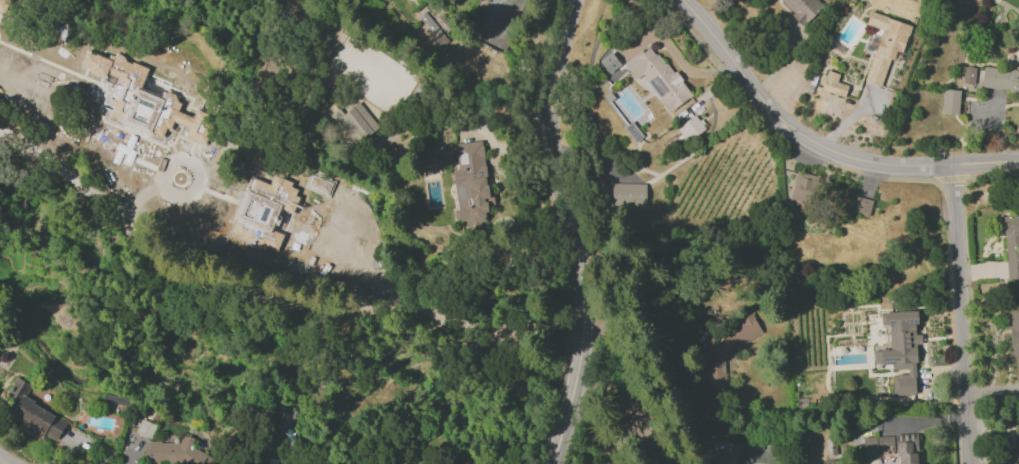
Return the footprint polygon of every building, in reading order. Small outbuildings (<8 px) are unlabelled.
[(4,14),(9,0),(0,0),(0,12),(4,14)] [(822,6),(817,0),(778,0),(802,25),(822,6)] [(448,40),(423,12),(416,18),(441,46),(448,40)] [(865,81),(882,86),(892,50),(902,52),(910,24),(869,12),(865,25),(880,29),(865,81)] [(622,63),(634,80),(642,75),(668,112),(690,97),(652,43),(622,63)] [(163,136),(172,123),(172,122),(185,126),(185,139),(203,143),(210,117),(197,108),(191,115),(178,112),(178,95),(164,91),(160,96),(147,92),(146,92),(141,89),(147,67),(130,61),(120,54),(109,54),(107,56),(85,50),(81,65),(97,77),(92,96),(99,98),(99,105),(109,108),(109,122),(163,136)] [(619,65),(610,52),(598,60),(607,73),(619,65)] [(1018,93),(1018,68),(982,65),(980,90),(1018,93)] [(962,83),(973,84),(974,66),(963,66),(962,83)] [(838,74),(826,70),(821,89),(843,96),(847,85),(836,82),(838,74)] [(940,113),(957,115),(959,90),(943,88),(940,113)] [(338,109),(331,114),(355,144),(378,126),(358,102),(342,114),(338,109)] [(704,128),(693,114),(677,127),(689,141),(704,128)] [(455,143),(457,169),(451,170),(455,210),(453,210),(454,222),(485,219),(484,210),(493,209),(492,193),(487,194),(482,141),(455,143)] [(248,162),(268,169),(275,151),(255,144),(248,162)] [(809,206),(817,176),(796,171),(788,200),(809,206)] [(332,182),(310,173),(305,187),(327,195),(332,182)] [(248,176),(229,236),(277,251),(283,233),(273,230),(279,210),(292,214),(300,189),(291,187),(292,181),(272,175),(269,183),(248,176)] [(645,183),(611,184),(611,206),(645,206),(645,183)] [(871,200),(846,195),(843,212),(868,217),(871,200)] [(1018,278),(1018,215),(1003,216),(1005,279),(1018,278)] [(917,393),(913,344),(921,344),(920,334),(917,334),(914,309),(879,313),(880,326),(887,325),(889,349),(872,351),(874,367),(891,366),(891,370),(906,369),(907,374),(891,376),(893,396),(917,393)] [(1018,379),(1018,309),(1009,309),(1011,357),(1017,356),(1018,379)] [(762,334),(751,313),(736,321),(736,326),(705,342),(706,389),(709,396),(725,395),(724,353),(762,334)] [(55,442),(66,421),(23,398),(30,385),(15,377),(5,395),(18,402),(9,418),(55,442)] [(276,420),(295,422),(297,408),(278,405),(276,420)] [(155,424),(140,419),(135,433),(150,439),(155,424)] [(916,433),(895,435),(861,438),(862,454),(894,451),(895,463),(919,463),(916,433)] [(144,462),(149,463),(166,463),(168,463),(215,463),(217,459),(190,449),(194,439),(186,435),(181,435),(178,442),(144,442),(144,462)]
